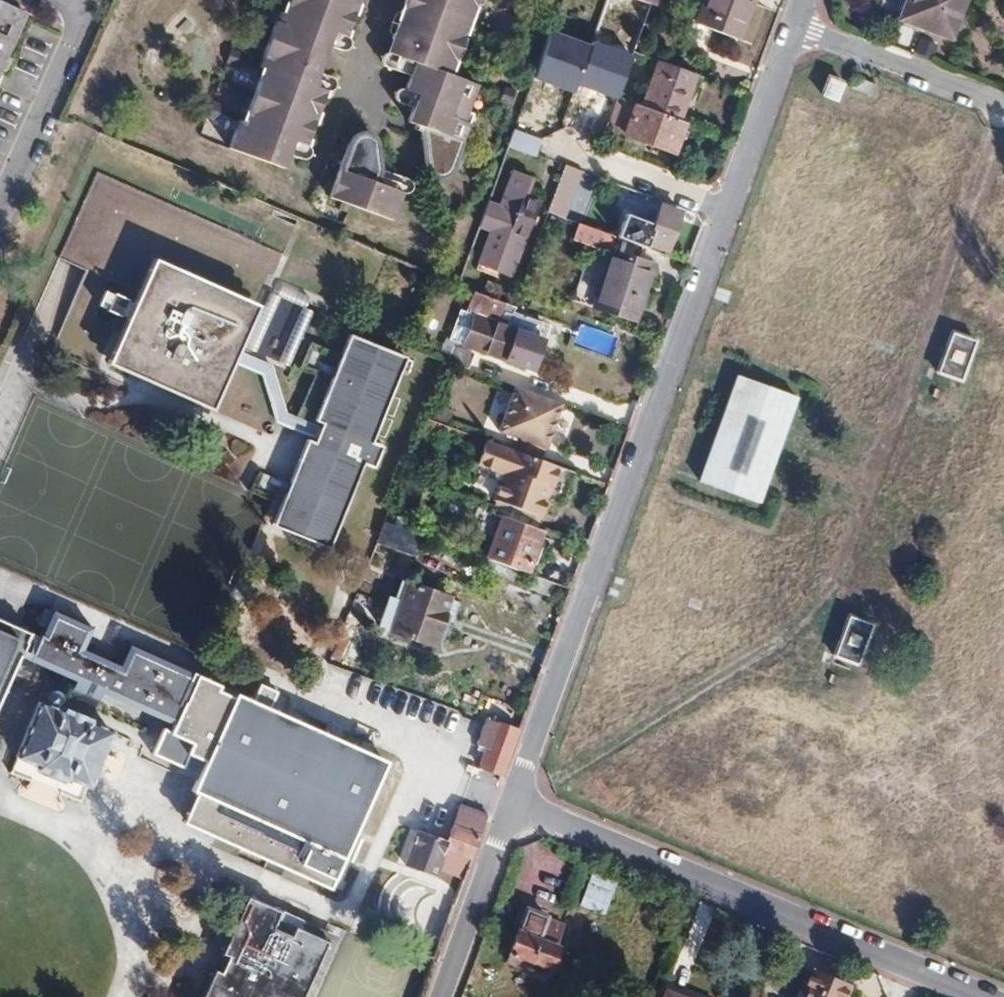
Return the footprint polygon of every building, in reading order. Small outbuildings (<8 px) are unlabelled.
[(288,3),(285,15),(281,25),(276,23),(269,41),(263,59),(267,61),(264,70),(255,96),(251,105),(244,123),(241,132),(237,130),(229,149),(283,168),(289,152),(291,147),(277,141),(279,135),(300,142),(296,155),(300,156),(305,155),(308,153),(310,149),(310,145),(307,142),(324,97),(328,89),(334,88),(337,86),(338,81),(338,78),(336,75),(326,71),(320,87),(300,79),(303,73),(316,78),(320,68),(329,44),(331,36),(318,31),(320,26),(340,33),(335,46),(341,48),(346,48),(350,46),(352,43),(353,39),(351,34),(347,32),(359,0),(290,0),(288,3)] [(429,21),(419,18),(403,12),(394,36),(397,37),(392,50),(386,54),(386,61),(391,66),(395,68),(400,55),(415,61),(411,73),(406,86),(400,88),(397,92),(396,97),(399,101),(406,104),(411,91),(435,99),(433,105),(416,98),(413,107),(407,122),(422,127),(420,132),(428,161),(431,169),(434,173),(439,174),(443,174),(447,173),(450,170),(452,166),(454,166),(463,140),(473,112),(469,111),(479,82),(452,73),(462,45),(472,18),(474,11),(478,0),(437,0),(429,21)] [(422,12),(426,0),(407,0),(405,6),(422,12)] [(422,12),(419,18),(429,21),(437,0),(426,0),(422,12)] [(603,9),(612,12),(604,33),(601,41),(631,52),(632,51),(648,4),(638,0),(606,0),(603,9)] [(695,23),(735,39),(749,0),(704,0),(695,23)] [(899,16),(948,36),(962,0),(905,0),(899,16)] [(28,13),(0,1),(0,77),(28,13)] [(258,5),(251,2),(248,9),(256,13),(258,5)] [(403,12),(419,18),(422,12),(405,6),(403,12)] [(612,12),(603,9),(595,30),(604,33),(612,12)] [(571,23),(575,13),(569,10),(565,20),(571,23)] [(281,25),(285,15),(279,13),(276,23),(281,25)] [(329,44),(335,46),(340,33),(320,26),(318,31),(331,36),(329,44)] [(529,30),(526,38),(534,41),(537,33),(529,30)] [(549,32),(542,51),(549,53),(550,49),(553,50),(558,35),(549,32)] [(534,41),(526,38),(523,45),(531,48),(534,41)] [(233,50),(230,57),(238,60),(241,53),(233,50)] [(400,55),(395,68),(411,73),(415,61),(400,55)] [(238,60),(230,57),(228,64),(236,67),(238,60)] [(267,61),(263,59),(259,68),(264,70),(267,61)] [(320,87),(326,71),(320,68),(316,78),(303,73),(300,79),(320,87)] [(640,108),(677,121),(690,86),(653,72),(640,108)] [(828,75),(821,94),(836,99),(842,81),(828,75)] [(508,84),(505,92),(514,95),(517,87),(508,84)] [(411,91),(406,104),(413,107),(416,98),(433,105),(435,99),(411,91)] [(514,95),(505,92),(503,98),(512,102),(514,95)] [(211,110),(219,114),(222,106),(214,102),(211,110)] [(640,108),(635,106),(624,135),(673,152),(684,123),(677,121),(640,108)] [(217,120),(219,114),(211,110),(209,116),(217,120)] [(515,127),(514,130),(534,137),(533,141),(539,144),(541,140),(540,137),(515,127)] [(332,196),(345,202),(351,204),(394,220),(405,190),(411,190),(414,187),(416,184),(416,180),(412,176),(403,173),(399,185),(374,177),(376,171),(380,173),(379,164),(377,147),(375,138),(372,135),(367,133),(366,133),(362,133),(357,134),(353,140),(348,153),(342,168),(332,196)] [(291,147),(289,152),(296,155),(300,142),(279,135),(277,141),(291,147)] [(487,141),(485,148),(494,151),(496,144),(487,141)] [(494,151),(485,148),(483,154),(491,158),(494,151)] [(399,185),(403,173),(379,164),(380,173),(376,171),(374,177),(399,185)] [(573,168),(564,165),(547,212),(557,215),(571,176),(573,168)] [(573,168),(571,176),(576,178),(579,170),(573,168)] [(508,229),(495,264),(510,269),(522,236),(525,237),(536,204),(522,199),(510,230),(508,229)] [(351,204),(345,202),(342,210),(348,213),(351,204)] [(662,206),(648,242),(666,248),(680,212),(662,206)] [(614,236),(587,226),(582,240),(609,250),(614,236)] [(617,252),(598,305),(636,320),(654,266),(617,252)] [(230,361),(236,349),(256,302),(153,256),(106,360),(210,407),(230,361)] [(95,307),(121,318),(128,301),(102,290),(95,307)] [(484,294),(475,290),(468,307),(497,318),(501,307),(506,309),(509,304),(484,294)] [(465,344),(524,366),(541,322),(512,311),(506,326),(477,316),(465,344)] [(950,330),(937,370),(960,379),(973,339),(950,330)] [(318,429),(376,451),(379,443),(370,439),(403,355),(348,332),(312,420),(320,423),(318,429)] [(452,345),(449,354),(446,361),(467,369),(473,353),(452,345)] [(314,438),(318,429),(299,422),(299,420),(285,414),(281,406),(266,361),(236,349),(230,361),(258,372),(275,423),(314,438)] [(738,376),(700,480),(757,501),(794,397),(738,376)] [(563,404),(516,387),(500,432),(518,439),(538,446),(546,449),(563,404)] [(370,465),(376,451),(318,429),(314,438),(313,442),(305,439),(279,505),(271,524),(326,547),(361,462),(370,465)] [(514,449),(535,457),(538,446),(518,439),(514,449)] [(514,449),(488,440),(479,465),(496,471),(497,480),(502,481),(495,498),(539,514),(546,496),(552,484),(567,489),(574,471),(535,457),(514,449)] [(399,481),(395,494),(405,497),(410,485),(399,481)] [(552,484),(546,496),(562,502),(567,489),(552,484)] [(501,515),(485,557),(526,572),(542,530),(501,515)] [(384,520),(377,540),(407,551),(410,542),(420,545),(424,535),(384,520)] [(387,609),(381,625),(394,630),(432,644),(438,628),(449,632),(461,602),(403,582),(397,598),(402,600),(397,613),(387,609)] [(191,793),(266,827),(288,769),(303,732),(288,725),(233,700),(224,721),(213,716),(211,717),(180,703),(193,674),(128,644),(118,666),(79,648),(89,627),(51,609),(39,637),(36,637),(27,657),(108,694),(156,716),(213,741),(211,746),(191,793)] [(848,614),(832,654),(856,663),(871,623),(848,614)] [(3,667),(11,650),(17,652),(26,632),(0,621),(0,666),(3,667)] [(331,660),(344,665),(356,630),(344,626),(331,660)] [(0,674),(6,676),(17,652),(11,650),(3,667),(0,674)] [(108,694),(27,657),(25,661),(71,682),(72,682),(101,695),(147,716),(211,746),(213,741),(156,716),(108,694)] [(72,682),(71,682),(59,709),(38,699),(13,754),(33,764),(32,766),(63,780),(65,778),(84,787),(110,732),(88,722),(101,695),(72,682)] [(519,729),(487,717),(477,744),(487,747),(480,767),(502,775),(519,729)] [(321,781),(367,798),(381,767),(303,732),(288,769),(321,781)] [(288,769),(266,827),(306,845),(339,860),(367,798),(321,781),(288,769)] [(472,856),(487,815),(465,807),(453,839),(426,829),(412,865),(440,875),(442,869),(464,878),(472,856)] [(577,906),(602,916),(617,881),(592,871),(577,906)] [(385,902),(414,908),(419,886),(401,882),(399,891),(388,889),(385,902)] [(206,996),(306,996),(331,934),(297,921),(294,931),(275,923),(281,906),(247,892),(224,952),(231,954),(224,972),(217,969),(206,996)] [(434,919),(447,924),(454,905),(442,900),(434,919)] [(527,909),(508,960),(527,967),(529,964),(549,970),(551,966),(552,966),(559,948),(554,946),(562,925),(545,918),(546,915),(527,909)] [(419,946),(437,953),(447,924),(434,919),(430,917),(419,946)] [(796,996),(841,996),(846,985),(807,968),(796,996)] [(661,996),(685,996),(664,988),(661,996)]
